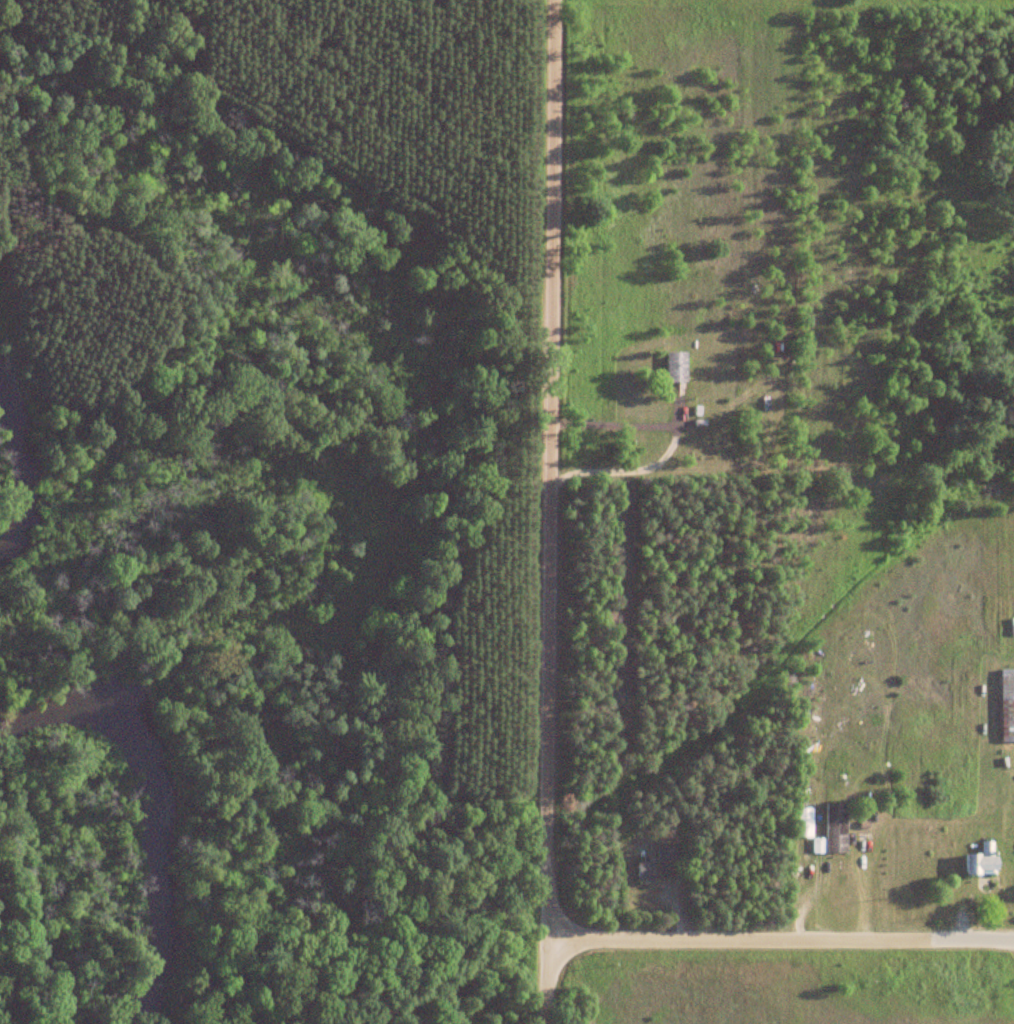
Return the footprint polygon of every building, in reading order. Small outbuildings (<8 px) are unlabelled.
[(665,383),(685,383),(685,354),(665,354),(665,383)] [(1000,670),(1000,743),(1013,743),(1013,670),(1000,670)] [(824,805),(824,855),(844,855),(844,805),(824,805)] [(997,843),(981,843),(981,855),(965,855),(965,876),(997,876),(997,843)] [(656,862),(677,862),(677,847),(656,847),(656,862)] [(652,883),(652,863),(635,863),(635,883),(652,883)]
